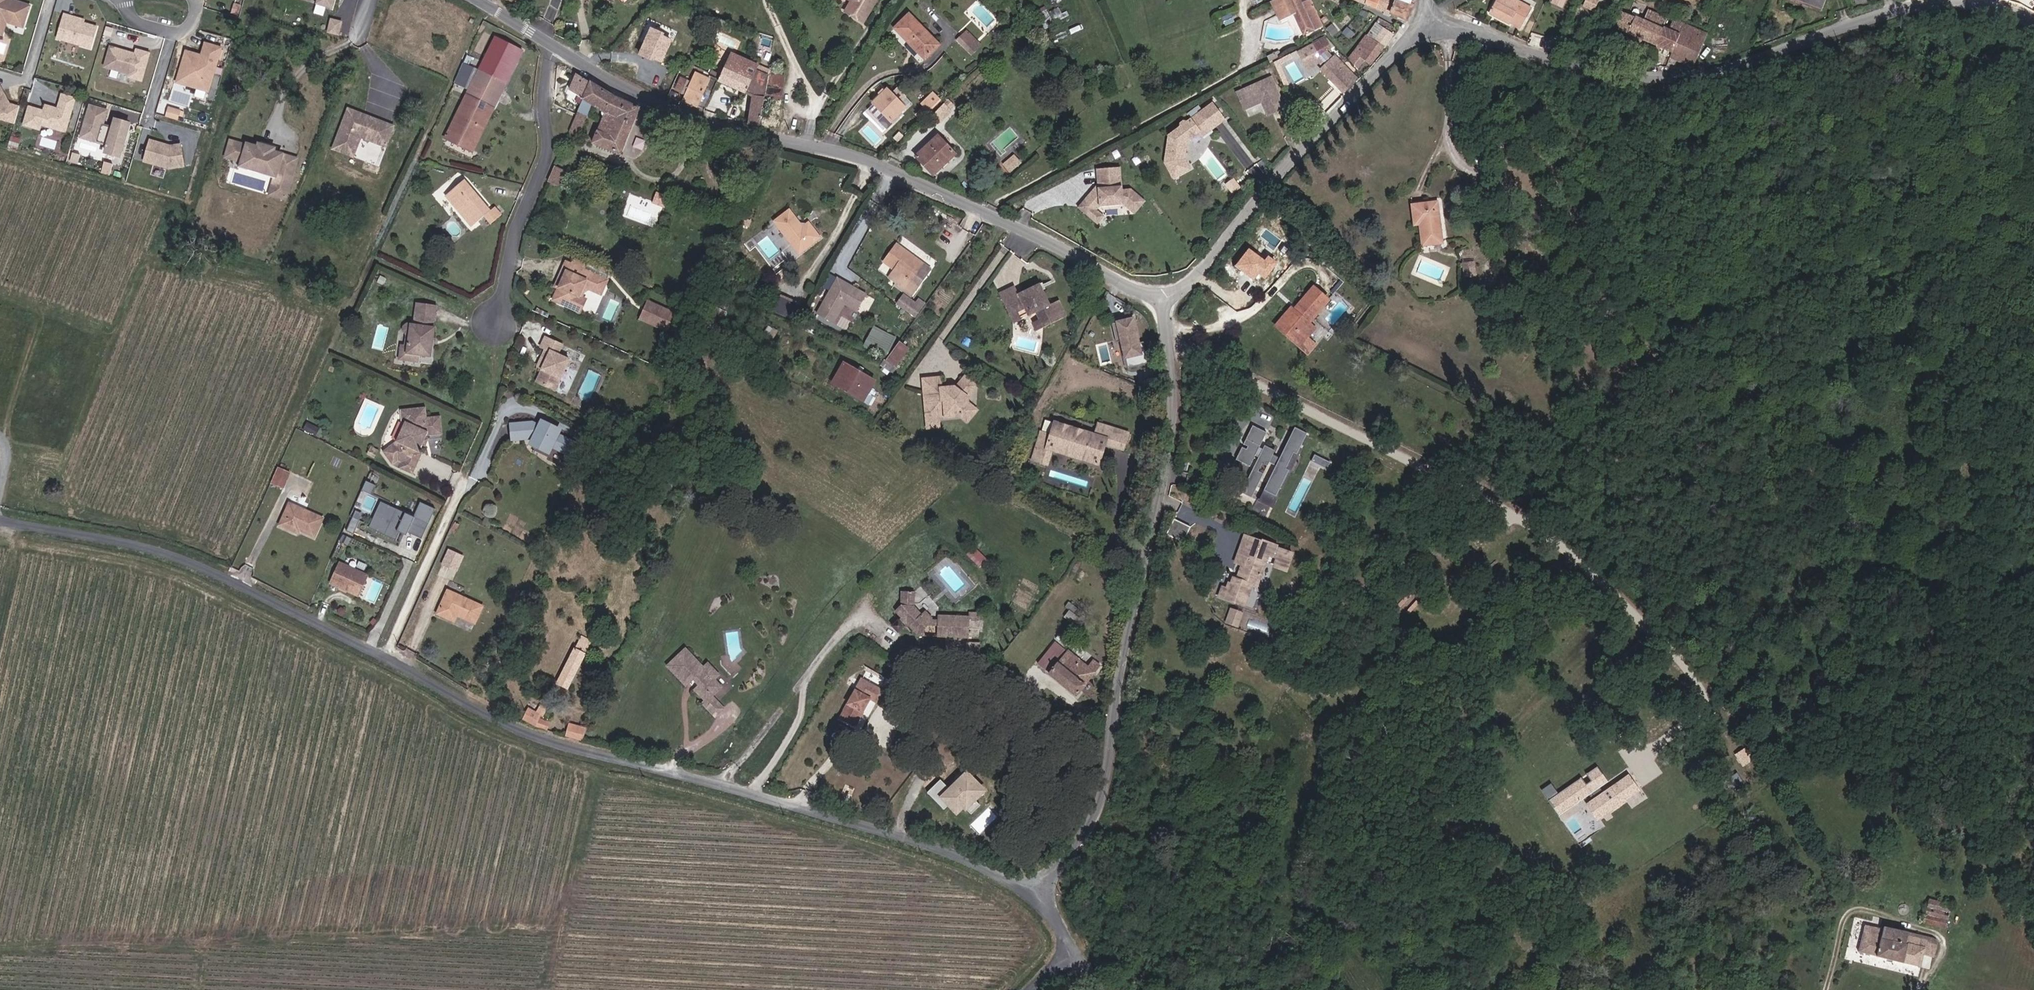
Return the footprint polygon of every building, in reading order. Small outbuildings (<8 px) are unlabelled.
[(2,35),(5,22),(25,27),(31,6),(11,0),(0,0),(0,35),(2,35)] [(850,5),(844,16),(863,26),(876,0),(851,0),(852,1),(850,5)] [(1276,1),(1271,3),(1279,20),(1287,16),(1280,0),(1276,0),(1276,1)] [(1287,16),(1293,14),(1302,29),(1312,25),(1301,0),(1280,0),(1287,16)] [(1396,0),(1377,0),(1375,8),(1389,13),(1396,0)] [(1405,20),(1415,1),(1413,0),(1396,0),(1389,13),(1405,20)] [(1510,23),(1520,3),(1516,1),(1516,0),(1496,0),(1489,13),(1510,23)] [(1586,6),(1598,10),(1602,0),(1588,0),(1586,6)] [(1826,0),(1790,0),(1821,12),(1826,0)] [(1856,9),(1879,1),(1879,0),(1853,0),(1856,9)] [(1530,8),(1520,3),(1510,23),(1520,28),(1530,8)] [(1624,3),(1621,11),(1663,28),(1664,26),(1680,33),(1685,21),(1669,15),(1670,11),(1668,10),(1667,13),(1665,13),(1663,16),(1644,8),(1640,6),(1639,9),(1624,3)] [(85,17),(60,11),(52,39),(89,49),(95,27),(84,24),(85,17)] [(1663,28),(1621,11),(1615,27),(1656,44),(1663,28)] [(900,36),(911,18),(908,14),(894,30),(900,36)] [(939,45),(911,18),(900,36),(925,59),(939,45)] [(337,21),(329,19),(325,32),(334,34),(337,21)] [(1680,33),(1696,39),(1698,34),(1703,37),(1706,30),(1685,21),(1680,33)] [(1663,28),(1656,44),(1673,51),(1680,33),(1664,26),(1663,28)] [(664,32),(651,27),(639,55),(660,64),(672,38),(663,34),(664,32)] [(958,38),(973,53),(983,44),(968,29),(958,38)] [(1383,29),(1374,41),(1384,47),(1385,47),(1393,36),(1383,29)] [(1351,44),(1354,40),(1341,32),(1338,36),(1351,44)] [(1680,33),(1673,51),(1694,60),(1700,43),(1695,41),(1696,39),(1680,33)] [(1296,42),(1298,46),(1305,43),(1305,45),(1314,41),(1309,34),(1302,37),(1303,39),(1298,41),(1296,42)] [(494,35),(465,94),(467,94),(449,130),(474,142),(491,106),(493,107),(522,49),(494,35)] [(1384,47),(1374,41),(1372,42),(1366,38),(1354,56),(1370,67),(1384,47)] [(1706,53),(1720,56),(1723,42),(1721,42),(1710,39),(1706,53)] [(1293,58),(1304,79),(1335,56),(1326,40),(1293,58)] [(199,54),(185,52),(173,83),(207,92),(220,48),(202,44),(199,54)] [(134,53),(110,46),(103,68),(126,75),(124,81),(142,86),(152,53),(135,48),(134,53)] [(751,80),(765,86),(767,74),(755,69),(757,64),(730,52),(729,55),(724,53),(722,58),(719,56),(714,69),(698,63),(682,97),(698,104),(711,76),(747,92),(751,80)] [(458,71),(468,76),(473,63),(464,59),(458,71)] [(1338,73),(1330,64),(1321,72),(1343,95),(1351,86),(1345,80),(1351,74),(1344,67),(1338,73)] [(468,76),(458,71),(452,84),(463,89),(468,76)] [(764,95),(759,124),(777,126),(781,98),(778,98),(782,74),(779,74),(767,72),(767,74),(765,86),(764,95)] [(582,98),(590,82),(576,74),(569,90),(582,98)] [(1272,76),(1235,92),(1245,113),(1261,105),(1266,115),(1286,106),(1272,76)] [(752,94),(764,95),(765,86),(751,80),(747,92),(752,94)] [(617,98),(590,82),(582,98),(568,131),(578,135),(592,104),(601,109),(601,113),(603,116),(603,118),(593,142),(619,153),(637,107),(617,98)] [(13,108),(0,85),(0,115),(13,108)] [(885,114),(892,121),(906,107),(887,89),(874,103),(885,114)] [(935,90),(922,102),(931,111),(944,99),(935,90)] [(41,110),(27,106),(21,127),(39,132),(41,126),(64,133),(74,98),(60,94),(56,108),(43,104),(41,110)] [(748,123),(759,124),(764,95),(752,94),(748,123)] [(938,112),(947,120),(956,111),(947,103),(938,112)] [(106,110),(88,105),(79,140),(105,147),(103,157),(121,162),(131,123),(114,119),(111,129),(102,127),(106,110)] [(1225,123),(1213,107),(1189,126),(1185,125),(1182,128),(1182,131),(1171,139),(1167,166),(1176,180),(1191,172),(1185,163),(1186,155),(1184,152),(1184,147),(1200,136),(1210,128),(1213,132),(1225,123)] [(395,127),(351,109),(335,148),(356,156),(366,132),(389,141),(395,127)] [(888,129),(892,121),(885,114),(879,121),(888,129)] [(1283,138),(1290,144),(1300,135),(1294,127),(1283,138)] [(1203,140),(1213,132),(1210,128),(1200,136),(1203,140)] [(471,149),(474,142),(449,130),(446,137),(471,149)] [(918,156),(936,174),(957,154),(940,136),(918,156)] [(171,145),(149,139),(141,163),(168,171),(186,167),(181,143),(171,145)] [(250,147),(224,140),(219,159),(269,173),(263,193),(279,197),(289,159),(268,153),(270,146),(255,141),(250,147)] [(1017,154),(1006,163),(1013,171),(1024,162),(1017,154)] [(555,165),(550,181),(560,185),(565,169),(555,165)] [(1123,167),(1103,168),(1104,183),(1101,183),(1100,185),(1100,191),(1094,191),(1079,206),(1091,217),(1098,209),(1101,206),(1125,205),(1127,207),(1131,203),(1139,211),(1147,202),(1133,190),(1124,190),(1123,167)] [(492,209),(465,178),(445,196),(472,227),(487,214),(493,222),(502,214),(496,206),(492,209)] [(662,192),(654,189),(650,201),(658,203),(662,192)] [(1431,246),(1444,244),(1439,202),(1413,205),(1416,225),(1421,224),(1429,223),(1431,246)] [(1136,215),(1139,211),(1131,203),(1127,207),(1136,215)] [(1105,216),(1098,209),(1091,217),(1098,223),(1105,216)] [(800,229),(789,212),(775,223),(798,256),(818,241),(806,224),(800,229)] [(1429,223),(1421,224),(1424,246),(1431,246),(1429,223)] [(911,295),(932,267),(899,243),(883,264),(900,276),(895,282),(911,295)] [(1250,248),(1236,267),(1255,281),(1259,275),(1265,279),(1278,262),(1269,255),(1265,260),(1250,248)] [(1477,260),(1465,260),(1465,276),(1477,276),(1477,260)] [(606,283),(565,265),(557,281),(561,283),(558,290),(552,302),(573,312),(578,299),(581,294),(588,291),(600,297),(606,283)] [(868,293),(838,277),(817,314),(847,331),(868,293)] [(1043,283),(1022,293),(1018,285),(1002,293),(1010,308),(1025,300),(1028,308),(1032,315),(1039,311),(1046,326),(1070,315),(1062,299),(1053,303),(1043,283)] [(1311,312),(1316,316),(1332,298),(1317,285),(1296,309),(1293,306),(1277,325),(1301,346),(1317,327),(1311,322),(1306,318),(1311,312)] [(904,293),(896,304),(914,317),(926,302),(919,297),(915,302),(904,293)] [(434,297),(414,294),(411,316),(404,315),(401,317),(400,322),(403,325),(404,325),(407,325),(404,344),(415,346),(428,348),(429,339),(428,337),(429,329),(430,328),(432,319),(429,319),(430,313),(432,313),(434,297)] [(780,298),(774,310),(795,318),(800,306),(780,298)] [(579,314),(584,302),(578,299),(573,312),(579,314)] [(674,312),(647,300),(639,319),(665,331),(674,312)] [(1013,315),(1028,308),(1025,300),(1010,308),(1013,315)] [(1039,330),(1046,326),(1039,311),(1032,315),(1039,330)] [(1306,318),(1311,322),(1316,316),(1311,312),(1306,318)] [(1118,341),(1125,340),(1129,362),(1147,358),(1140,317),(1115,322),(1118,341)] [(396,350),(415,353),(415,346),(404,344),(407,325),(404,325),(402,337),(398,336),(396,350)] [(885,358),(896,338),(874,326),(863,346),(885,358)] [(561,347),(544,339),(540,349),(544,351),(539,364),(544,366),(542,371),(536,384),(555,393),(569,362),(557,356),(561,347)] [(909,349),(900,343),(886,360),(895,367),(909,349)] [(843,364),(838,373),(843,376),(837,386),(863,400),(874,382),(843,364)] [(832,383),(837,386),(843,376),(838,373),(832,383)] [(956,387),(940,388),(939,378),(922,380),(926,418),(938,416),(945,415),(945,413),(959,412),(960,415),(966,421),(976,410),(967,402),(967,397),(976,385),(964,376),(956,387)] [(426,414),(407,415),(410,434),(402,434),(396,447),(389,453),(393,460),(385,465),(390,473),(392,473),(397,470),(400,470),(399,473),(397,474),(397,476),(413,483),(424,461),(420,459),(427,443),(442,442),(440,423),(427,424),(426,414)] [(410,434),(407,415),(400,416),(402,434),(410,434)] [(927,428),(939,427),(938,416),(926,418),(927,428)] [(1044,451),(1051,453),(1098,467),(1104,446),(1107,439),(1095,436),(1053,423),(1049,436),(1044,451)] [(555,432),(541,425),(538,430),(531,426),(531,424),(509,426),(510,441),(532,439),(533,440),(531,445),(545,452),(548,447),(568,457),(574,445),(553,435),(555,432)] [(1128,436),(1098,426),(1095,436),(1107,439),(1104,446),(1122,452),(1128,436)] [(1275,456),(1278,452),(1267,447),(1265,451),(1262,449),(1269,433),(1256,426),(1246,445),(1251,447),(1250,450),(1245,448),(1239,460),(1252,467),(1258,457),(1261,458),(1244,494),(1254,499),(1260,488),(1254,485),(1257,479),(1262,482),(1266,475),(1260,472),(1264,464),(1270,467),(1272,464),(1278,467),(1266,491),(1278,497),(1291,471),(1288,469),(1296,454),(1299,455),(1310,435),(1297,429),(1282,459),(1275,456)] [(1046,467),(1051,453),(1044,451),(1049,436),(1039,433),(1030,462),(1046,467)] [(370,452),(368,457),(377,461),(380,456),(370,452)] [(393,460),(389,453),(381,459),(385,465),(393,460)] [(1333,464),(1317,456),(1314,462),(1330,470),(1333,464)] [(377,461),(368,457),(366,461),(375,467),(377,461)] [(292,478),(279,472),(271,489),(285,496),(292,478)] [(1273,508),(1278,497),(1266,491),(1261,502),(1273,508)] [(406,533),(421,540),(435,511),(420,504),(413,518),(381,503),(368,528),(395,541),(399,534),(397,533),(399,527),(407,531),(406,533)] [(290,506),(280,529),(296,535),(298,530),(316,538),(322,521),(290,506)] [(357,511),(347,531),(354,535),(363,515),(357,511)] [(634,547),(639,537),(632,533),(626,543),(634,547)] [(1294,552),(1244,534),(1234,563),(1240,565),(1235,576),(1232,575),(1229,582),(1227,581),(1226,587),(1222,586),(1217,598),(1246,607),(1254,583),(1260,586),(1267,565),(1287,572),(1294,552)] [(463,556),(449,549),(442,563),(457,569),(463,556)] [(972,552),(966,557),(981,572),(986,566),(972,552)] [(338,566),(330,584),(356,597),(364,578),(338,566)] [(455,617),(473,625),(481,609),(446,593),(436,615),(452,623),(455,617)] [(965,621),(936,620),(936,624),(931,624),(923,615),(921,618),(913,610),(913,597),(907,597),(897,605),(897,611),(895,612),(895,621),(897,623),(895,626),(902,632),(904,630),(916,642),(922,642),(922,637),(926,631),(934,631),(934,643),(943,643),(942,656),(956,657),(956,644),(967,644),(967,626),(974,626),(974,618),(966,618),(965,621)] [(1075,614),(1079,610),(1070,604),(1066,610),(1072,615),(1067,620),(1078,628),(1083,620),(1075,614)] [(1243,612),(1230,608),(1225,623),(1238,628),(1243,612)] [(1087,616),(1079,610),(1075,614),(1083,620),(1087,616)] [(896,639),(902,632),(895,626),(889,632),(896,639)] [(568,686),(592,638),(581,633),(557,681),(568,686)] [(968,641),(968,652),(982,653),(983,642),(968,641)] [(1076,696),(1102,667),(1095,661),(1088,668),(1055,641),(1037,664),(1076,696)] [(684,649),(666,667),(685,687),(692,681),(696,686),(692,691),(702,701),(701,703),(715,719),(725,709),(713,697),(722,688),(714,679),(718,675),(707,663),(703,668),(684,649)] [(886,693),(863,679),(841,716),(855,724),(870,699),(880,704),(886,693)] [(535,713),(527,711),(522,722),(536,727),(548,732),(551,723),(539,719),(541,716),(542,716),(545,709),(538,706),(535,713)] [(572,723),(566,737),(582,742),(588,730),(572,723)] [(1587,774),(1588,774),(1560,792),(1554,782),(1544,788),(1561,815),(1612,782),(1601,765),(1587,774)] [(975,801),(984,793),(964,771),(954,780),(956,782),(954,784),(956,786),(950,791),(941,781),(927,794),(944,811),(949,806),(957,814),(964,808),(971,816),(981,807),(975,801)] [(1595,822),(1639,790),(1629,777),(1590,804),(1596,812),(1591,816),(1595,822)] [(1932,848),(1951,852),(1951,845),(1934,842),(1932,848)] [(1950,927),(1953,905),(1931,902),(1928,924),(1950,927)] [(1900,931),(1882,928),(1882,930),(1869,928),(1866,928),(1860,953),(1922,966),(1926,955),(1934,956),(1938,942),(1933,939),(1907,933),(1906,938),(1899,937),(1900,931)]
